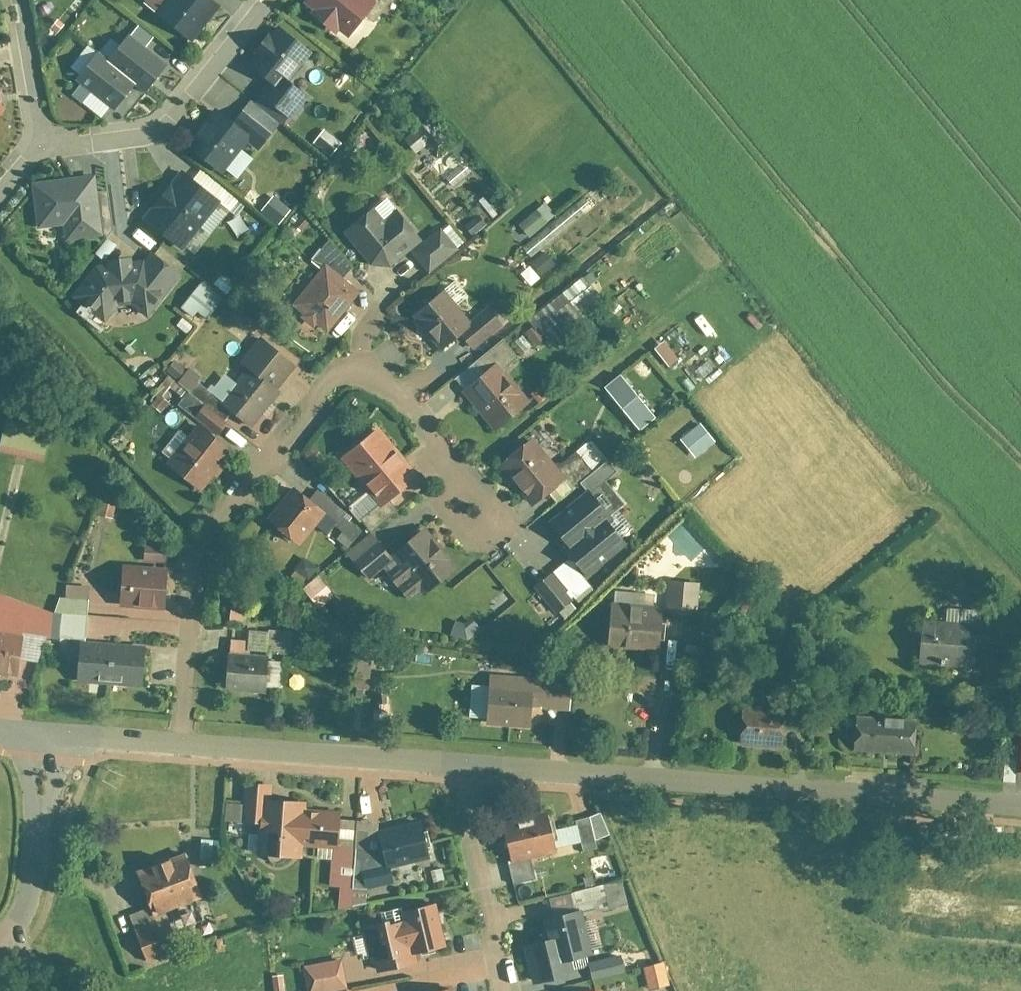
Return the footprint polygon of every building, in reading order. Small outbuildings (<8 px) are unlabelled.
[(217,0),(182,0),(165,20),(191,42),(222,5),(217,0)] [(306,8),(351,41),(376,7),(383,12),(393,0),(312,0),(306,8)] [(253,60),(284,85),(312,49),(282,24),(253,60)] [(169,63),(133,35),(112,63),(138,83),(148,90),(169,63)] [(118,109),(138,83),(112,63),(96,52),(77,77),(118,109)] [(193,153),(225,175),(252,135),(221,113),(193,153)] [(270,132),(248,116),(241,126),(263,142),(270,132)] [(424,128),(405,143),(415,155),(433,140),(424,128)] [(462,167),(446,182),(453,190),(469,175),(462,167)] [(146,216),(184,247),(221,201),(183,170),(146,216)] [(34,183),(37,241),(99,238),(96,180),(34,183)] [(374,204),(346,233),(379,264),(392,264),(425,236),(400,205),(386,218),(374,204)] [(542,210),(523,228),(531,235),(549,218),(542,210)] [(440,233),(416,255),(432,273),(456,251),(440,233)] [(147,264),(142,264),(142,253),(119,248),(108,240),(97,256),(107,265),(75,301),(88,311),(89,318),(97,318),(106,325),(119,308),(134,307),(150,321),(184,279),(154,255),(147,264)] [(535,267),(543,275),(554,264),(545,256),(535,267)] [(294,311),(327,338),(363,293),(330,267),(294,311)] [(204,286),(183,311),(202,327),(223,302),(204,286)] [(468,340),(478,351),(501,331),(486,314),(472,326),(443,294),(416,318),(450,356),(468,340)] [(540,320),(560,343),(584,323),(564,300),(540,320)] [(529,332),(524,337),(534,348),(540,344),(529,332)] [(504,341),(456,381),(497,428),(526,404),(499,375),(518,359),(504,341)] [(268,343),(235,384),(227,377),(213,394),(222,401),(221,403),(255,430),(303,371),(268,343)] [(191,371),(180,386),(191,396),(203,381),(191,371)] [(622,373),(607,386),(641,428),(656,416),(622,373)] [(169,377),(156,393),(166,401),(179,386),(169,377)] [(205,407),(196,420),(217,435),(227,422),(205,407)] [(374,421),(337,458),(388,509),(425,472),(374,421)] [(701,421),(680,439),(696,458),(718,440),(701,421)] [(181,433),(163,457),(173,464),(169,469),(204,495),(235,455),(201,428),(191,441),(181,433)] [(531,440),(500,468),(537,510),(568,482),(531,440)] [(588,442),(561,467),(578,486),(605,460),(588,442)] [(628,507),(608,485),(620,475),(609,463),(583,485),(590,493),(550,529),(574,555),(628,507)] [(273,524),(301,546),(326,515),(298,493),(273,524)] [(351,520),(327,497),(319,506),(343,528),(351,520)] [(105,499),(100,519),(112,522),(116,502),(105,499)] [(574,559),(590,579),(631,545),(615,525),(574,559)] [(417,527),(383,565),(425,601),(459,563),(417,527)] [(147,549),(146,563),(168,565),(169,551),(147,549)] [(568,562),(554,575),(574,596),(588,582),(568,562)] [(178,574),(127,574),(127,611),(178,611),(178,574)] [(551,578),(536,590),(557,614),(571,602),(551,578)] [(92,602),(91,579),(67,580),(68,603),(92,602)] [(709,581),(670,581),(670,628),(710,628),(709,581)] [(41,639),(51,604),(0,590),(0,627),(41,639)] [(56,608),(53,645),(84,647),(86,610),(56,608)] [(614,616),(616,653),(664,651),(662,614),(614,616)] [(472,620),(470,637),(493,639),(494,622),(472,620)] [(925,627),(926,662),(980,660),(979,625),(925,627)] [(252,626),(252,648),(291,649),(292,626),(252,626)] [(984,629),(984,656),(1012,656),(1012,629),(984,629)] [(24,683),(33,649),(0,640),(0,676),(24,683)] [(87,644),(86,686),(147,688),(148,646),(87,644)] [(362,646),(358,676),(374,678),(378,648),(362,646)] [(229,652),(229,695),(278,694),(277,652),(229,652)] [(540,682),(489,683),(489,724),(541,723),(540,682)] [(544,687),(544,714),(577,713),(576,687),(544,687)] [(743,709),(743,748),(791,748),(791,710),(743,709)] [(861,715),(859,751),(918,753),(919,717),(861,715)] [(243,823),(263,823),(262,859),(299,859),(299,850),(340,850),(341,811),(299,810),(300,800),(275,800),(275,783),(243,783),(243,823)] [(509,819),(515,865),(566,859),(560,812),(509,819)] [(348,818),(349,852),(383,852),(383,818),(348,818)] [(576,823),(579,853),(601,850),(598,820),(576,823)] [(386,824),(389,867),(435,864),(432,821),(386,824)] [(142,869),(157,916),(208,900),(192,853),(142,869)] [(364,875),(366,895),(398,893),(396,873),(364,875)] [(582,889),(585,915),(627,910),(624,884),(582,889)] [(410,910),(417,955),(454,949),(447,904),(410,910)] [(526,945),(533,985),(572,978),(568,958),(591,954),(583,911),(551,917),(555,940),(526,945)] [(348,929),(355,975),(410,966),(402,920),(348,929)] [(146,934),(152,960),(183,953),(178,927),(146,934)] [(593,963),(597,979),(624,973),(620,956),(593,963)] [(310,990),(348,990),(346,962),(308,965),(310,990)]
